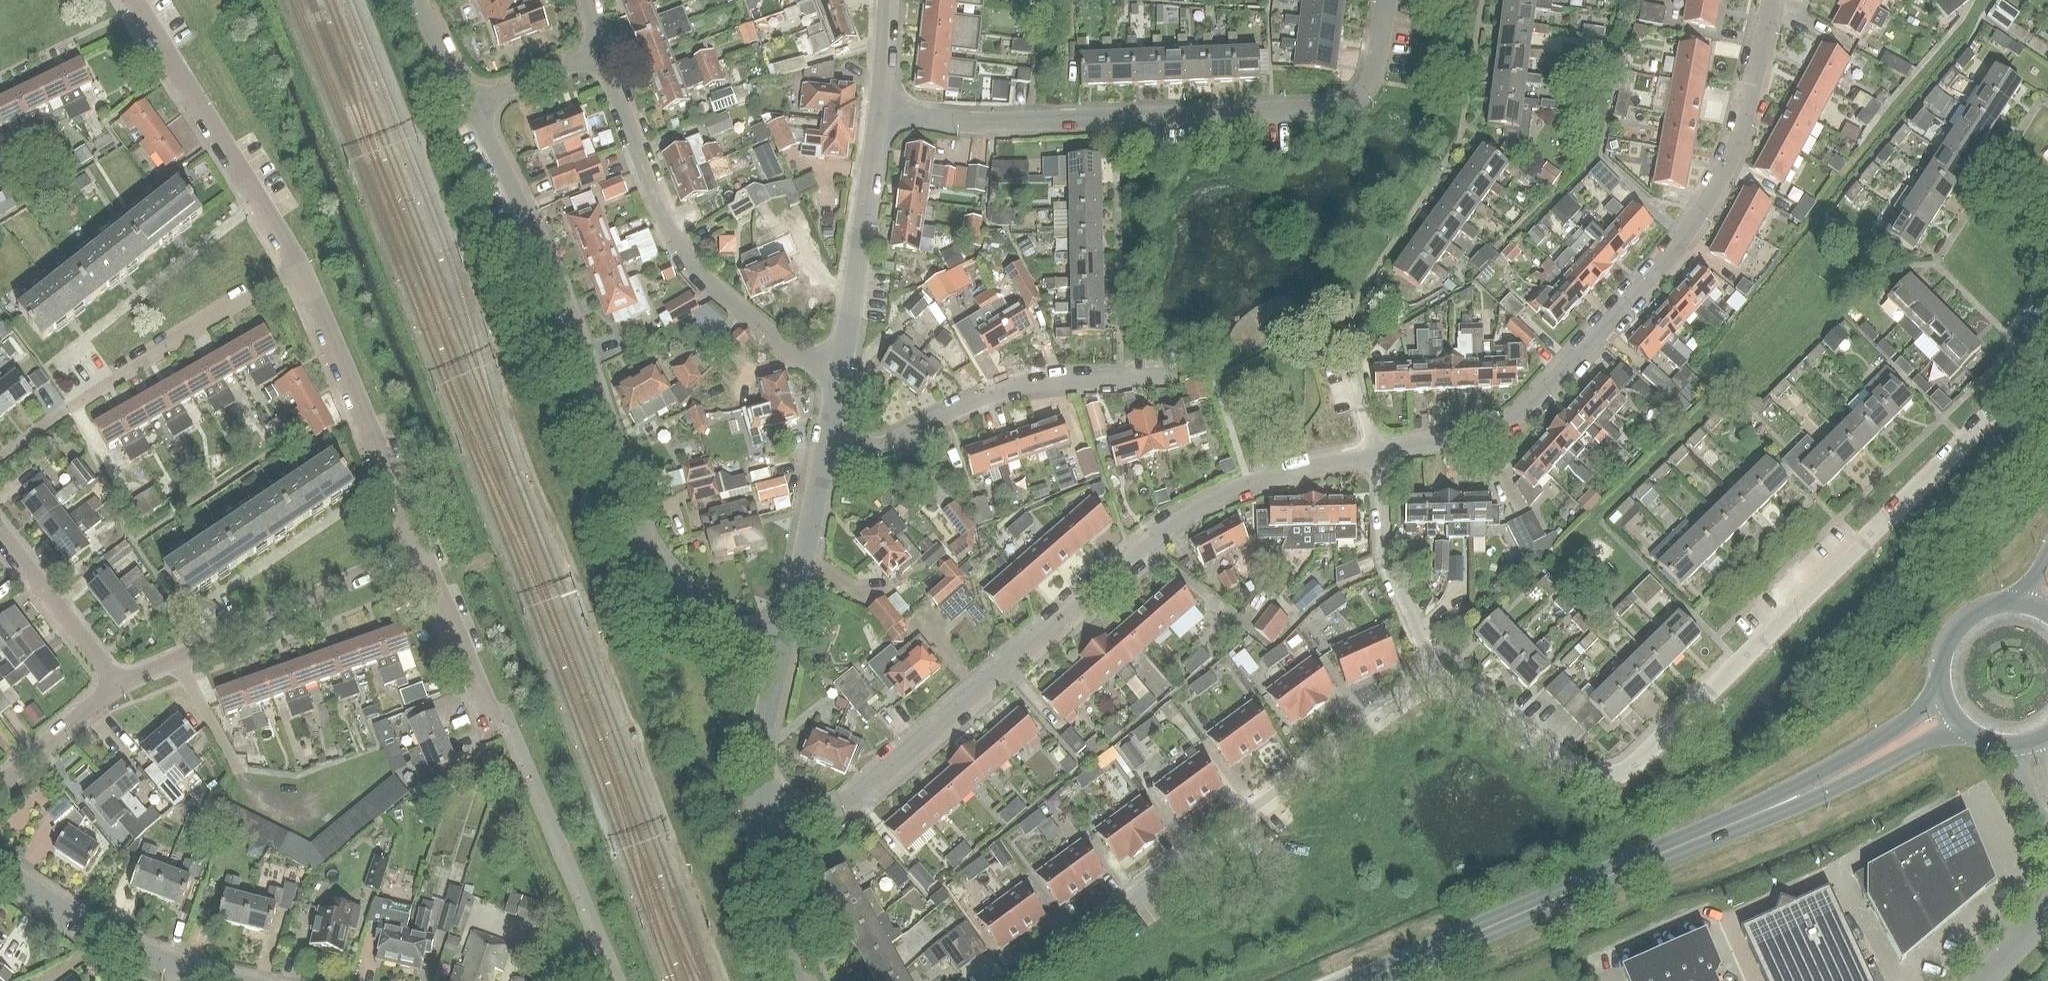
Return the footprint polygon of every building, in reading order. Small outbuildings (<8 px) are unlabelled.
[(482,13),(489,10),(493,20),(490,21),(499,46),(523,37),(514,12),(510,1),(509,0),(477,0),(482,13)] [(523,37),(548,27),(538,2),(531,5),(529,0),(509,0),(510,1),(514,12),(523,37)] [(628,17),(652,8),(649,0),(621,0),(628,17)] [(841,0),(815,0),(814,0),(785,11),(788,19),(805,14),(806,18),(818,13),(822,23),(847,15),(841,0)] [(1288,1),(1302,3),(1300,18),(1300,23),(1340,28),(1343,4),(1313,0),(1288,0),(1288,1)] [(1683,21),(1713,27),(1718,0),(1687,0),(1683,21)] [(1879,29),(1887,14),(1876,8),(1861,0),(1841,0),(1839,2),(1843,4),(1832,24),(1859,39),(1868,23),(1879,29)] [(1939,7),(1947,17),(1967,0),(1947,0),(1939,7)] [(953,16),(955,4),(925,1),(921,29),(977,35),(979,19),(953,16)] [(1535,1),(1535,5),(1503,1),(1500,26),(1532,30),(1532,26),(1534,10),(1550,12),(1551,3),(1535,1)] [(656,18),(652,8),(628,17),(637,40),(689,20),(684,7),(656,18)] [(1670,13),(1645,8),(1642,25),(1666,30),(1670,13)] [(2007,19),(1991,8),(1986,15),(2002,26),(2007,19)] [(856,39),(847,15),(822,23),(807,29),(816,54),(856,39)] [(1285,21),(1285,25),(1299,26),(1297,42),(1297,46),(1337,51),(1340,28),(1300,23),(1300,18),(1286,16),(1285,21)] [(637,40),(646,64),(671,55),(666,43),(693,32),(689,20),(637,40)] [(2027,33),(2012,23),(2007,30),(2022,40),(2027,33)] [(758,40),(752,24),(739,28),(745,45),(758,40)] [(1500,26),(1497,50),(1529,54),(1529,50),(1531,35),(1547,37),(1548,28),(1532,26),(1532,30),(1500,26)] [(1593,28),(1591,38),(1603,40),(1605,30),(1593,28)] [(921,29),(918,57),(948,60),(949,49),(975,52),(977,35),(921,29)] [(1025,29),(1024,41),(1036,43),(1037,30),(1025,29)] [(1636,29),(1634,42),(1646,44),(1648,32),(1636,29)] [(1231,50),(1233,82),(1258,81),(1258,76),(1268,75),(1267,51),(1257,51),(1257,49),(1237,50),(1236,33),(1227,34),(1228,50),(1231,50)] [(1207,83),(1233,82),(1231,50),(1228,50),(1212,51),(1211,35),(1202,35),(1203,51),(1206,51),(1207,83)] [(1183,84),(1207,83),(1206,51),(1203,51),(1187,52),(1186,36),(1177,36),(1178,52),(1182,52),(1183,84)] [(1157,85),(1183,84),(1182,52),(1178,52),(1162,53),(1161,37),(1152,37),(1152,54),(1156,54),(1157,85)] [(2047,47),(2032,37),(2027,44),(2042,54),(2047,47)] [(1132,85),(1157,85),(1156,54),(1152,54),(1137,54),(1136,38),(1127,38),(1127,54),(1131,54),(1132,85)] [(1107,86),(1132,85),(1131,54),(1127,54),(1111,55),(1111,39),(1101,39),(1102,56),(1106,56),(1107,86)] [(1013,40),(1011,53),(1034,56),(1036,43),(1024,41),(1013,40)] [(1081,87),(1107,86),(1106,56),(1102,56),(1086,56),(1086,40),(1076,40),(1077,58),(1080,58),(1081,87)] [(1282,44),(1282,48),(1296,50),(1294,67),(1335,73),(1337,51),(1297,46),(1297,42),(1283,40),(1282,44)] [(2011,42),(2006,50),(2019,57),(2023,50),(2011,42)] [(1709,50),(1679,45),(1672,82),(1702,87),(1709,50)] [(1821,45),(1804,77),(1831,91),(1848,60),(1821,45)] [(1586,46),(1585,58),(1597,59),(1598,47),(1586,46)] [(646,64),(655,88),(719,63),(714,50),(696,57),(696,59),(688,62),(687,60),(674,65),(671,55),(646,64)] [(1529,50),(1529,54),(1497,50),(1494,75),(1526,79),(1526,75),(1528,59),(1544,61),(1545,52),(1529,50)] [(1968,50),(1956,64),(1963,70),(1975,56),(1968,50)] [(1911,67),(1885,53),(1879,64),(1905,78),(1911,67)] [(806,57),(773,65),(776,76),(809,68),(806,57)] [(973,63),(948,60),(918,57),(914,87),(945,90),(946,77),(972,80),(973,63)] [(82,62),(60,73),(73,102),(83,97),(80,91),(93,85),(82,62)] [(725,79),(719,63),(655,88),(664,111),(689,102),(684,90),(705,82),(707,86),(725,79)] [(804,71),(804,77),(833,80),(834,63),(804,71)] [(1980,88),(2007,106),(2021,84),(1994,67),(1980,88)] [(1019,69),(1017,83),(1030,85),(1032,71),(1019,69)] [(1952,69),(1940,83),(1947,89),(1959,74),(1952,69)] [(1617,71),(1612,91),(1619,92),(1630,95),(1635,75),(1617,71)] [(73,102),(60,73),(38,83),(49,106),(60,101),(63,107),(73,102)] [(1494,75),(1491,99),(1523,103),(1523,99),(1525,84),(1541,86),(1542,77),(1526,75),(1526,79),(1494,75)] [(1814,121),(1831,91),(1804,77),(1787,107),(1814,121)] [(1672,82),(1666,116),(1696,121),(1702,87),(1672,82)] [(38,83),(16,94),(27,117),(30,123),(40,118),(37,112),(49,106),(38,83)] [(824,111),(823,120),(854,123),(856,103),(851,103),(852,88),(832,86),(832,90),(803,87),(800,109),(824,111)] [(1936,88),(1924,102),(1931,108),(1943,94),(1936,88)] [(1993,126),(2007,106),(1980,88),(1967,109),(1993,126)] [(1871,99),(1856,91),(1848,101),(1863,109),(1874,117),(1881,107),(1871,99)] [(732,92),(710,100),(714,113),(717,112),(736,105),(732,92)] [(20,128),(30,123),(27,117),(16,94),(0,101),(0,118),(5,128),(17,121),(20,128)] [(1631,109),(1634,97),(1621,95),(1618,106),(1631,109)] [(83,97),(73,102),(81,117),(90,112),(83,97)] [(1491,99),(1487,125),(1504,128),(1503,137),(1522,150),(1528,143),(1532,110),(1538,110),(1539,101),(1523,99),(1523,103),(1491,99)] [(73,102),(63,107),(70,122),(81,117),(73,102)] [(147,142),(164,129),(145,103),(121,120),(130,133),(136,128),(147,142)] [(1559,105),(1544,103),(1543,111),(1558,113),(1559,105)] [(1631,109),(1618,106),(1615,119),(1628,122),(1631,109)] [(1814,121),(1787,107),(1770,138),(1797,153),(1814,121)] [(1920,107),(1908,121),(1915,127),(1927,113),(1920,107)] [(578,136),(587,133),(578,108),(553,118),(578,183),(579,185),(581,191),(606,182),(596,156),(587,160),(578,136)] [(1866,128),(1874,117),(1863,109),(1855,120),(1866,128)] [(1967,109),(1953,130),(1980,147),(1993,126),(1967,109)] [(728,111),(707,121),(714,136),(735,126),(728,111)] [(1666,116),(1659,150),(1690,155),(1696,121),(1666,116)] [(40,118),(30,123),(37,138),(47,132),(40,118)] [(552,146),(560,168),(549,172),(556,192),(578,183),(553,118),(529,127),(538,151),(552,146)] [(797,146),(792,134),(785,119),(768,126),(781,154),(797,146)] [(822,134),(806,132),(805,145),(825,148),(824,155),(845,157),(847,141),(852,142),(854,123),(823,120),(822,134)] [(30,123),(20,128),(28,142),(37,138),(30,123)] [(1861,132),(1846,124),(1840,136),(1855,143),(1861,132)] [(1904,126),(1892,140),(1899,146),(1911,132),(1904,126)] [(141,147),(149,159),(155,155),(167,170),(185,157),(164,129),(147,142),(141,147)] [(1980,147),(1953,130),(1940,151),(1966,168),(1980,147)] [(663,154),(673,179),(708,165),(708,164),(725,158),(720,143),(705,148),(700,135),(684,142),(685,146),(663,154)] [(1797,153),(1770,138),(1754,168),(1781,183),(1797,153)] [(1609,141),(1607,154),(1618,157),(1621,143),(1609,141)] [(1888,145),(1876,159),(1883,165),(1895,151),(1888,145)] [(754,153),(768,181),(782,175),(769,146),(754,153)] [(907,146),(903,172),(954,180),(956,170),(931,166),(934,151),(907,146)] [(1482,146),(1466,169),(1491,187),(1493,183),(1503,170),(1517,180),(1523,172),(1508,161),(1506,164),(1482,146)] [(75,155),(82,166),(92,159),(86,148),(75,155)] [(1690,155),(1659,150),(1653,182),(1684,188),(1690,155)] [(1953,189),(1966,168),(1940,151),(1926,172),(1953,189)] [(1845,164),(1835,156),(1827,166),(1838,174),(1845,164)] [(1068,159),(1059,159),(1059,178),(1052,178),(1052,188),(1068,188),(1068,184),(1100,184),(1100,157),(1068,158),(1068,159)] [(992,163),(991,184),(1044,184),(1044,178),(1027,178),(1027,163),(992,163)] [(1564,174),(1548,163),(1539,177),(1554,188),(1564,174)] [(1872,164),(1860,178),(1867,184),(1879,170),(1872,164)] [(701,182),(713,178),(708,165),(673,179),(682,203),(706,194),(701,182)] [(1622,188),(1601,167),(1589,179),(1611,200),(1622,188)] [(956,168),(953,190),(964,192),(967,170),(956,168)] [(987,195),(990,172),(983,171),(972,169),(968,192),(980,194),(987,195)] [(1502,201),(1507,193),(1493,183),(1491,187),(1466,169),(1452,188),(1477,207),(1479,204),(1488,191),(1502,201)] [(954,180),(903,172),(899,197),(925,202),(928,187),(953,191),(954,180)] [(1926,172),(1913,192),(1939,210),(1953,189),(1926,172)] [(807,193),(825,186),(819,173),(802,180),(807,193)] [(1523,174),(1518,181),(1527,188),(1532,181),(1523,174)] [(86,175),(74,182),(81,192),(92,185),(86,175)] [(623,176),(600,186),(606,201),(630,192),(623,176)] [(791,180),(781,182),(790,207),(800,204),(791,180)] [(1856,183),(1845,197),(1852,202),(1863,189),(1856,183)] [(150,184),(143,190),(152,201),(159,195),(150,184)] [(745,189),(755,209),(770,200),(762,186),(754,184),(753,184),(745,189)] [(1068,184),(1068,188),(1069,203),(1053,204),(1053,213),(1069,213),(1069,209),(1101,209),(1100,184),(1068,184)] [(180,185),(126,227),(150,257),(204,215),(180,185)] [(1452,188),(1437,208),(1462,227),(1464,224),(1473,211),(1487,221),(1493,214),(1479,204),(1477,207),(1452,188)] [(734,221),(755,209),(745,189),(737,193),(736,194),(734,202),(726,207),(734,221)] [(1743,190),(1726,222),(1753,236),(1770,204),(1743,190)] [(1939,210),(1913,192),(1899,213),(1926,230),(1939,210)] [(569,218),(578,243),(607,232),(593,196),(574,204),(578,215),(569,218)] [(1807,214),(1815,204),(1805,196),(1797,206),(1807,214)] [(899,197),(895,222),(921,227),(925,202),(899,197)] [(1562,205),(1576,220),(1584,212),(1570,197),(1562,205)] [(1610,229),(1628,247),(1629,245),(1651,222),(1632,204),(1625,211),(1613,200),(1605,209),(1617,221),(1610,229)] [(1568,228),(1576,220),(1562,205),(1553,214),(1568,228)] [(1807,214),(1797,206),(1789,216),(1799,224),(1807,214)] [(1473,242),(1478,234),(1464,224),(1462,227),(1437,208),(1422,229),(1448,248),(1450,244),(1459,232),(1473,242)] [(1010,209),(988,209),(988,223),(998,227),(1010,227),(1010,209)] [(1069,213),(1069,230),(1053,230),(1053,235),(1053,239),(1069,239),(1069,234),(1101,234),(1101,209),(1069,209),(1069,213)] [(1912,252),(1926,230),(1899,213),(1886,234),(1912,252)] [(965,218),(964,234),(980,235),(981,219),(965,218)] [(1545,218),(1540,224),(1547,230),(1552,224),(1545,218)] [(921,227),(895,222),(891,248),(931,254),(935,229),(921,227)] [(1736,266),(1753,236),(1726,222),(1709,252),(1736,266)] [(1613,263),(1628,247),(1610,229),(1601,238),(1587,225),(1580,232),(1613,263)] [(96,300),(150,257),(126,227),(72,270),(96,300)] [(588,267),(652,242),(648,228),(624,237),(625,239),(621,240),(616,228),(607,232),(578,243),(588,267)] [(1549,239),(1538,228),(1528,237),(1539,248),(1549,239)] [(1422,229),(1408,249),(1433,268),(1435,264),(1444,252),(1458,261),(1464,254),(1450,244),(1448,248),(1422,229)] [(1599,278),(1613,263),(1580,232),(1566,247),(1580,261),(1599,278)] [(979,248),(980,235),(964,234),(963,247),(979,248)] [(1069,234),(1069,239),(1069,254),(1054,254),(1054,263),(1070,263),(1070,260),(1102,259),(1101,234),(1069,234)] [(734,238),(720,238),(720,255),(734,255),(734,238)] [(1037,254),(1029,238),(1018,244),(1026,260),(1037,254)] [(588,267),(597,291),(625,280),(619,263),(639,255),(641,259),(657,254),(652,242),(588,267)] [(1514,243),(1504,254),(1514,264),(1524,253),(1514,243)] [(1487,246),(1469,263),(1478,272),(1489,262),(1490,263),(1497,257),(1487,246)] [(957,247),(940,255),(948,271),(964,263),(957,247)] [(1444,282),(1449,274),(1435,264),(1433,268),(1408,249),(1393,270),(1418,288),(1430,272),(1444,282)] [(751,298),(773,289),(761,262),(756,251),(742,257),(742,270),(739,272),(751,298)] [(786,283),(795,279),(784,253),(761,262),(773,289),(776,293),(788,288),(786,283)] [(1504,275),(1514,264),(1504,254),(1493,265),(1504,275)] [(1070,260),(1070,263),(1070,279),(1054,279),(1054,280),(1054,286),(1054,288),(1070,288),(1070,284),(1102,284),(1102,259),(1070,260)] [(1571,308),(1584,294),(1566,277),(1548,259),(1543,266),(1548,274),(1544,277),(1536,274),(1532,279),(1536,279),(1543,281),(1541,289),(1551,293),(1552,292),(1571,308)] [(1584,294),(1599,278),(1580,261),(1566,277),(1584,294)] [(677,275),(671,263),(660,268),(666,281),(677,275)] [(1043,303),(1021,264),(1007,272),(1029,311),(1043,303)] [(1697,267),(1680,287),(1722,324),(1728,318),(1705,298),(1716,285),(1697,267)] [(96,300),(72,270),(20,311),(43,341),(96,300)] [(947,271),(926,285),(939,306),(961,292),(947,271)] [(1737,275),(1729,285),(1744,297),(1752,287),(1737,275)] [(625,280),(597,291),(606,314),(614,311),(619,323),(650,311),(636,276),(625,280)] [(1887,300),(1905,318),(1927,296),(1908,278),(1887,300)] [(1452,283),(1444,290),(1448,297),(1460,290),(1452,283)] [(1070,304),(1054,304),(1055,314),(1070,314),(1070,310),(1102,310),(1102,284),(1070,284),(1070,288),(1070,304)] [(1459,295),(1458,301),(1471,301),(1472,287),(1459,295)] [(1680,287),(1663,306),(1682,323),(1692,312),(1715,332),(1722,324),(1680,287)] [(982,294),(990,307),(999,302),(991,289),(982,294)] [(1531,307),(1534,303),(1546,314),(1542,319),(1552,329),(1571,308),(1552,292),(1551,293),(1541,289),(1527,303),(1531,307)] [(676,324),(702,308),(691,291),(665,307),(676,324)] [(974,299),(982,312),(968,321),(988,353),(1010,340),(990,307),(982,294),(974,299)] [(919,296),(905,311),(917,322),(931,307),(919,296)] [(1527,311),(1511,296),(1502,307),(1518,321),(1527,311)] [(1944,313),(1927,296),(1905,318),(1922,335),(1944,313)] [(1004,299),(999,302),(990,307),(1010,340),(1033,326),(1019,304),(1010,309),(1004,299)] [(1663,306),(1646,325),(1686,361),(1691,355),(1671,336),(1682,323),(1663,306)] [(1070,310),(1070,314),(1071,329),(1055,329),(1055,338),(1073,338),(1073,335),(1103,335),(1102,310),(1070,310)] [(1922,335),(1940,353),(1962,331),(1944,313),(1922,335)] [(1538,342),(1517,321),(1509,330),(1531,350),(1538,342)] [(1878,337),(1864,323),(1858,329),(1872,342),(1878,337)] [(1452,390),(1473,389),(1471,363),(1472,355),(1471,338),(1471,324),(1458,325),(1458,341),(1458,352),(1450,352),(1452,390)] [(1486,344),(1485,324),(1471,324),(1471,338),(1472,355),(1471,363),(1473,389),(1494,388),(1493,350),(1492,344),(1486,344)] [(1677,370),(1686,361),(1646,325),(1629,344),(1648,361),(1657,351),(1677,370)] [(1822,342),(1829,349),(1845,332),(1839,326),(1822,342)] [(255,363),(259,370),(267,383),(278,377),(266,356),(278,350),(266,328),(243,341),(255,363)] [(748,330),(739,330),(732,337),(740,346),(747,339),(749,337),(748,330)] [(1397,330),(1381,347),(1388,355),(1405,338),(1397,330)] [(1980,349),(1962,331),(1940,353),(1958,371),(1980,349)] [(944,332),(935,342),(944,350),(953,340),(944,332)] [(1429,365),(1429,355),(1429,343),(1428,334),(1416,335),(1417,356),(1408,356),(1408,366),(1409,392),(1430,391),(1429,365)] [(879,365),(899,380),(920,354),(912,348),(914,345),(902,336),(879,365)] [(24,352),(12,338),(4,344),(16,359),(24,352)] [(243,341),(222,353),(235,375),(246,368),(250,375),(259,370),(255,363),(243,341)] [(1895,354),(1882,341),(1876,347),(1890,360),(1895,354)] [(1430,391),(1452,390),(1450,352),(1442,352),(1441,343),(1429,343),(1429,355),(1429,365),(1430,391)] [(1819,345),(1806,358),(1812,365),(1826,351),(1819,345)] [(1515,373),(1526,372),(1525,354),(1520,349),(1493,350),(1494,388),(1516,387),(1515,373)] [(222,353),(201,365),(218,395),(227,390),(222,382),(235,375),(222,353)] [(928,360),(920,354),(899,380),(919,396),(942,367),(930,357),(928,360)] [(670,388),(655,364),(634,377),(655,413),(675,401),(679,405),(689,395),(687,389),(701,377),(690,358),(671,369),(678,382),(673,386),(670,388)] [(1913,371),(1900,358),(1894,365),(1907,377),(1913,371)] [(1801,362),(1788,375),(1795,382),(1808,369),(1801,362)] [(1670,383),(1651,364),(1640,375),(1670,404),(1680,393),(1670,383)] [(203,392),(208,401),(218,395),(201,365),(180,377),(192,399),(203,392)] [(1387,373),(1375,374),(1376,392),(1388,392),(1388,393),(1409,392),(1408,366),(1387,368),(1387,373)] [(1678,374),(1670,383),(1680,393),(1689,384),(1686,381),(1693,374),(1684,366),(1679,371),(1678,374)] [(299,409),(318,398),(302,368),(276,383),(284,397),(290,394),(299,409)] [(1871,397),(1893,420),(1911,401),(1896,386),(1900,382),(1886,368),(1864,390),(1871,397)] [(257,389),(267,383),(259,370),(250,375),(257,389)] [(39,371),(29,379),(38,391),(49,383),(39,371)] [(764,404),(791,396),(785,373),(757,380),(764,404)] [(0,374),(0,395),(12,410),(32,395),(17,375),(7,383),(0,374)] [(1584,393),(1612,418),(1628,401),(1621,395),(1606,382),(1599,376),(1586,391),(1584,393)] [(1931,389),(1917,376),(1911,382),(1925,395),(1931,389)] [(180,377),(157,389),(182,434),(194,427),(181,405),(192,399),(180,377)] [(635,424),(655,413),(634,377),(613,389),(628,414),(629,414),(635,424)] [(1191,404),(1204,401),(1210,400),(1204,377),(1186,381),(1187,387),(1191,404)] [(1784,379),(1770,393),(1777,400),(1791,386),(1784,379)] [(1657,398),(1640,382),(1631,391),(1648,407),(1657,398)] [(272,387),(266,391),(271,400),(278,396),(272,387)] [(159,417),(172,439),(182,434),(157,389),(137,400),(150,423),(159,417)] [(227,390),(218,395),(227,411),(237,404),(228,389),(227,390)] [(1606,425),(1612,418),(1584,393),(1571,408),(1590,425),(1592,423),(1615,444),(1621,438),(1606,425)] [(0,395),(0,419),(12,410),(0,395)] [(208,401),(207,402),(216,417),(227,411),(218,395),(208,401)] [(762,441),(759,428),(769,425),(770,426),(797,419),(791,396),(764,404),(745,409),(750,429),(747,429),(751,444),(762,441)] [(1766,397),(1753,409),(1760,416),(1773,404),(1766,397)] [(1875,437),(1893,420),(1871,397),(1853,414),(1875,437)] [(335,428),(318,398),(299,409),(293,412),(300,425),(306,422),(316,439),(335,428)] [(137,400),(115,413),(141,458),(152,452),(139,429),(150,423),(137,400)] [(1140,415),(1136,400),(1126,402),(1130,418),(1128,418),(1130,426),(1132,433),(1140,458),(1165,451),(1157,426),(1154,417),(1143,420),(1142,414),(1140,415)] [(1157,426),(1165,451),(1189,443),(1188,438),(1206,433),(1200,412),(1185,417),(1181,401),(1162,407),(1167,423),(1157,426)] [(688,411),(692,421),(704,417),(700,407),(692,403),(688,411)] [(1110,434),(1100,403),(1086,407),(1096,438),(1110,434)] [(1563,413),(1554,422),(1575,441),(1583,433),(1592,441),(1599,433),(1590,425),(1571,408),(1565,414),(1563,413)] [(1732,417),(1744,428),(1752,419),(1741,408),(1732,417)] [(1713,430),(1722,421),(1725,419),(1718,411),(1705,424),(1712,431),(1713,430)] [(116,441),(129,464),(141,458),(115,413),(95,424),(107,447),(116,441)] [(1875,437),(1853,414),(1835,432),(1858,454),(1875,437)] [(707,427),(704,417),(692,421),(695,431),(703,435),(707,427)] [(1061,418),(1037,426),(1045,451),(1059,492),(1078,485),(1073,469),(1070,470),(1066,457),(1061,455),(1058,447),(1070,443),(1061,418)] [(1420,420),(1412,421),(1413,429),(1421,429),(1420,420)] [(1549,432),(1542,439),(1561,458),(1568,467),(1571,471),(1586,485),(1592,478),(1580,466),(1577,469),(1571,463),(1585,449),(1575,441),(1554,422),(1547,430),(1549,432)] [(1012,434),(1021,459),(1045,451),(1037,426),(1012,434)] [(1140,458),(1132,433),(1130,426),(1117,430),(1119,438),(1107,441),(1115,466),(1140,458)] [(1701,428),(1687,441),(1694,448),(1708,435),(1701,428)] [(1840,472),(1858,454),(1835,432),(1818,449),(1840,472)] [(1012,434),(988,442),(1001,480),(1006,497),(1014,494),(1004,464),(1021,459),(1012,434)] [(1822,489),(1840,472),(1818,449),(1805,437),(1781,461),(1809,489),(1815,483),(1822,489)] [(1542,439),(1528,455),(1548,473),(1552,468),(1560,476),(1568,467),(1561,458),(1542,439)] [(972,475),(990,469),(994,482),(1001,480),(988,442),(964,450),(972,475)] [(1683,445),(1670,458),(1677,465),(1690,453),(1683,445)] [(1099,474),(1091,449),(1077,453),(1085,479),(1099,474)] [(334,455),(276,494),(298,526),(355,487),(334,455)] [(1535,487),(1548,473),(1528,455),(1513,472),(1521,478),(1515,484),(1528,508),(1542,493),(1535,487)] [(1747,476),(1769,499),(1788,481),(1766,458),(1747,476)] [(688,486),(715,479),(710,460),(683,467),(684,472),(688,486)] [(1618,460),(1611,468),(1620,476),(1627,468),(1618,460)] [(1665,463),(1652,476),(1659,483),(1672,470),(1665,463)] [(93,484),(76,464),(68,471),(84,491),(93,484)] [(733,480),(726,474),(716,477),(722,497),(749,489),(746,477),(733,480)] [(23,505),(39,526),(60,510),(80,494),(73,484),(57,496),(41,475),(23,488),(31,499),(23,505)] [(1752,516),(1769,499),(1747,476),(1729,493),(1752,516)] [(720,498),(715,479),(688,486),(693,505),(720,498)] [(785,479),(760,486),(764,503),(790,496),(785,479)] [(1647,481),(1634,493),(1641,500),(1654,488),(1647,481)] [(1104,496),(1101,484),(1090,487),(1094,499),(1104,496)] [(1046,485),(1031,490),(1035,500),(1049,496),(1046,485)] [(153,489),(125,506),(134,522),(162,505),(153,489)] [(1589,491),(1576,503),(1587,514),(1600,502),(1589,491)] [(1170,503),(1167,494),(1162,492),(1154,495),(1158,506),(1170,503)] [(1734,533),(1752,516),(1729,493),(1712,510),(1734,533)] [(298,526),(276,494),(219,532),(241,564),(298,526)] [(1014,494),(1006,497),(1009,505),(1017,502),(1014,494)] [(1425,497),(1425,524),(1426,539),(1435,539),(1435,524),(1447,523),(1447,495),(1435,495),(1435,497),(1425,497)] [(1469,539),(1468,523),(1468,497),(1460,497),(1460,495),(1447,495),(1447,523),(1448,540),(1469,539)] [(994,520),(986,496),(969,502),(977,525),(994,520)] [(1415,524),(1425,524),(1425,497),(1405,498),(1405,535),(1415,534),(1415,524)] [(1490,507),(1490,497),(1468,497),(1468,523),(1469,539),(1485,539),(1485,527),(1490,527),(1498,527),(1498,507),(1490,507)] [(1299,500),(1291,500),(1291,526),(1287,538),(1282,552),(1313,552),(1313,540),(1312,498),(1299,498),(1299,500)] [(1313,540),(1313,552),(1317,552),(1335,551),(1335,540),(1335,525),(1334,525),(1333,499),(1324,499),(1324,498),(1312,498),(1313,540)] [(1629,498),(1616,511),(1622,518),(1636,505),(1629,498)] [(1333,499),(1334,525),(1335,525),(1335,540),(1356,540),(1355,499),(1333,499)] [(1089,500),(1063,522),(1083,545),(1109,523),(1089,500)] [(1291,526),(1291,500),(1270,501),(1270,511),(1256,511),(1256,538),(1287,538),(1291,526)] [(750,501),(725,508),(738,551),(762,545),(750,501)] [(977,527),(957,502),(943,513),(962,537),(948,546),(958,561),(972,549),(977,527)] [(39,526),(54,545),(94,513),(88,504),(68,520),(60,510),(39,526)] [(714,558),(738,551),(725,508),(713,511),(714,516),(704,519),(714,558)] [(1715,551),(1734,533),(1712,510),(1693,529),(1715,551)] [(907,530),(893,512),(857,540),(872,559),(894,541),(901,535),(907,530)] [(82,538),(102,522),(94,513),(54,545),(69,564),(90,548),(82,538)] [(1027,513),(1016,522),(1025,532),(1035,523),(1027,513)] [(1543,539),(1531,513),(1519,518),(1532,544),(1543,539)] [(1536,555),(1519,518),(1506,524),(1524,561),(1536,555)] [(1236,519),(1213,532),(1225,554),(1249,542),(1236,519)] [(1698,568),(1715,551),(1693,529),(1685,520),(1668,537),(1698,568)] [(1016,522),(1006,530),(1015,540),(1025,532),(1016,522)] [(1083,545),(1063,522),(1037,545),(1057,568),(1083,545)] [(241,564),(219,532),(165,569),(186,601),(241,564)] [(1225,554),(1213,532),(1190,544),(1203,566),(1225,554)] [(902,574),(921,559),(901,535),(894,541),(872,559),(887,578),(898,569),(902,574)] [(1680,586),(1698,568),(1668,537),(1650,554),(1680,586)] [(920,547),(926,554),(935,546),(929,539),(920,547)] [(127,541),(105,557),(114,569),(136,553),(127,541)] [(1434,574),(1447,574),(1448,550),(1448,543),(1434,543),(1434,574)] [(935,546),(926,554),(922,558),(930,567),(945,553),(937,544),(935,546)] [(1037,545),(1008,570),(1028,593),(1057,568),(1037,545)] [(1462,550),(1448,550),(1447,574),(1447,584),(1462,584),(1462,550)] [(1251,555),(1238,563),(1243,572),(1256,565),(1251,555)] [(1001,558),(993,564),(998,570),(1006,563),(1001,558)] [(951,560),(940,570),(947,579),(958,569),(951,560)] [(970,560),(959,568),(968,578),(978,570),(970,560)] [(1264,562),(1264,572),(1273,572),(1273,562),(1264,562)] [(1360,562),(1339,570),(1339,583),(1364,574),(1360,562)] [(103,609),(144,579),(136,569),(117,584),(109,574),(88,590),(103,609)] [(959,569),(958,569),(947,579),(929,596),(948,618),(957,610),(961,615),(974,604),(963,585),(965,576),(959,569)] [(1028,593),(1008,570),(983,591),(1004,614),(1028,593)] [(1241,585),(1234,571),(1221,578),(1228,591),(1241,585)] [(1535,585),(1548,598),(1555,591),(1542,578),(1535,585)] [(153,586),(151,587),(144,579),(103,609),(119,629),(140,613),(131,603),(141,595),(155,612),(166,603),(153,586)] [(1633,593),(1639,599),(1652,587),(1646,580),(1633,593)] [(1194,604),(1174,581),(1147,604),(1167,627),(1194,604)] [(1315,581),(1296,597),(1306,608),(1325,592),(1315,581)] [(1339,594),(1319,609),(1327,619),(1347,604),(1339,594)] [(1573,609),(1560,595),(1553,602),(1566,616),(1573,609)] [(886,633),(896,625),(903,619),(884,597),(867,610),(886,633)] [(1627,598),(1614,610),(1621,617),(1634,605),(1627,598)] [(1147,604),(1120,628),(1140,651),(1167,627),(1147,604)] [(1274,606),(1257,628),(1275,642),(1292,620),(1274,606)] [(1,652),(30,631),(14,610),(0,621),(0,653),(1,652)] [(1475,635),(1493,653),(1516,631),(1498,613),(1475,635)] [(1591,627),(1577,613),(1571,620),(1584,633),(1591,627)] [(1610,614),(1597,627),(1603,634),(1616,621),(1610,614)] [(1679,614),(1661,631),(1683,654),(1701,637),(1679,614)] [(901,642),(903,633),(896,625),(886,633),(892,641),(901,642)] [(410,650),(401,626),(380,633),(392,666),(400,663),(397,655),(410,650)] [(1140,651),(1120,628),(1104,642),(1102,639),(1092,647),(1115,673),(1125,685),(1137,675),(1126,663),(1140,651)] [(1358,639),(1373,674),(1397,664),(1381,629),(1358,639)] [(1,652),(9,662),(0,669),(0,676),(4,681),(45,650),(30,631),(1,652)] [(1493,653),(1510,671),(1533,648),(1516,631),(1493,653)] [(1592,631),(1579,644),(1585,651),(1598,638),(1592,631)] [(1665,672),(1683,654),(1661,631),(1643,649),(1665,672)] [(392,666),(380,633),(356,642),(364,666),(376,662),(379,671),(392,666)] [(918,635),(895,653),(920,682),(938,667),(923,648),(926,645),(918,635)] [(1543,638),(1533,648),(1510,671),(1527,688),(1550,666),(1543,658),(1553,648),(1543,638)] [(1348,685),(1373,674),(1358,639),(1332,650),(1348,685)] [(364,666),(356,642),(332,650),(341,675),(344,683),(354,679),(351,671),(364,666)] [(1282,645),(1261,660),(1268,671),(1289,656),(1282,645)] [(901,698),(920,682),(895,653),(890,646),(867,665),(873,672),(887,689),(891,686),(901,698)] [(1085,659),(1068,674),(1088,697),(1115,673),(1092,647),(1083,656),(1085,659)] [(1574,649),(1560,662),(1567,669),(1581,656),(1574,649)] [(1643,649),(1624,667),(1646,690),(1665,672),(1643,649)] [(45,650),(4,681),(11,690),(31,675),(38,684),(35,686),(42,695),(64,679),(57,671),(59,669),(45,650)] [(332,650),(310,658),(319,682),(341,675),(332,650)] [(1203,669),(1213,660),(1205,650),(1195,659),(1203,669)] [(1241,659),(1253,676),(1263,668),(1251,652),(1241,659)] [(319,682),(310,658),(287,666),(298,699),(308,695),(305,687),(319,682)] [(1203,669),(1195,659),(1185,667),(1193,677),(1203,669)] [(1311,661),(1290,677),(1315,710),(1325,703),(1322,700),(1333,692),(1311,661)] [(400,663),(392,666),(397,680),(407,676),(402,662),(400,663)] [(298,699),(287,666),(263,675),(272,699),(285,695),(287,703),(298,699)] [(392,666),(379,671),(384,685),(397,680),(392,666)] [(1628,707),(1646,690),(1624,667),(1606,684),(1628,707)] [(841,694),(851,685),(860,678),(852,668),(833,684),(841,694)] [(1210,690),(1220,683),(1213,673),(1203,681),(1210,690)] [(1546,690),(1554,699),(1572,681),(1563,673),(1546,690)] [(1042,696),(1062,719),(1068,726),(1078,718),(1072,710),(1088,697),(1068,674),(1042,696)] [(259,730),(265,728),(257,704),(272,699),(263,675),(242,682),(259,730)] [(1304,718),(1315,710),(1290,677),(1268,693),(1291,723),(1302,715),(1304,718)] [(867,704),(875,697),(860,678),(851,685),(867,704)] [(354,679),(344,683),(349,698),(361,694),(355,679),(354,679)] [(1210,690),(1203,681),(1192,689),(1199,699),(1210,690)] [(1572,681),(1554,699),(1562,707),(1580,690),(1572,681)] [(259,730),(242,682),(215,691),(224,716),(236,712),(244,735),(259,730)] [(344,683),(334,687),(339,701),(349,698),(344,683)] [(1589,700),(1597,709),(1605,718),(1611,724),(1628,707),(1606,684),(1596,694),(1586,684),(1580,690),(1589,700)] [(422,685),(400,693),(405,707),(427,698),(422,685)] [(851,685),(841,694),(865,723),(876,715),(867,704),(851,685)] [(1562,707),(1572,717),(1589,700),(1580,690),(1562,707)] [(1,715),(2,714),(12,707),(0,692),(0,714),(1,715)] [(1150,693),(1140,702),(1148,711),(1159,702),(1150,693)] [(309,695),(298,699),(303,713),(314,710),(309,695)] [(298,699),(287,703),(293,717),(303,713),(298,699)] [(839,699),(835,705),(845,710),(848,703),(839,699)] [(1597,709),(1589,700),(1572,717),(1580,725),(1597,709)] [(1140,702),(1131,710),(1139,719),(1148,711),(1140,702)] [(1231,718),(1254,750),(1274,735),(1251,704),(1231,718)] [(375,707),(362,712),(365,720),(378,715),(375,707)] [(37,709),(27,716),(34,726),(44,719),(37,709)] [(1605,718),(1597,709),(1580,725),(1589,734),(1605,718)] [(1017,711),(990,734),(1010,757),(1025,744),(1035,736),(1037,734),(1017,711)] [(436,714),(410,725),(420,748),(445,738),(436,714)] [(179,715),(159,732),(193,772),(202,765),(185,745),(196,735),(179,715)] [(1231,767),(1254,750),(1231,718),(1208,735),(1231,767)] [(1162,730),(1155,719),(1144,726),(1152,737),(1162,730)] [(388,720),(373,726),(383,752),(397,746),(388,720)] [(1114,724),(1103,732),(1112,742),(1122,734),(1114,724)] [(800,755),(822,764),(835,734),(814,725),(812,729),(811,729),(800,755)] [(1142,745),(1152,737),(1144,726),(1134,734),(1142,745)] [(835,734),(822,764),(844,774),(849,761),(855,763),(864,742),(850,736),(851,735),(837,729),(835,734)] [(1088,747),(1072,729),(1061,738),(1077,756),(1088,747)] [(175,768),(185,779),(193,772),(159,732),(140,749),(165,777),(175,768)] [(971,745),(961,754),(984,780),(1010,757),(990,734),(974,748),(971,745)] [(1035,736),(1025,744),(1031,750),(1040,742),(1035,736)] [(420,748),(407,754),(424,795),(457,774),(452,762),(455,761),(445,738),(420,748)] [(1147,763),(1133,742),(1121,750),(1136,771),(1147,763)] [(383,752),(388,762),(402,756),(397,746),(383,752)] [(1193,748),(1184,754),(1190,762),(1178,771),(1201,802),(1221,787),(1193,748)] [(984,780),(961,754),(952,762),(955,765),(938,780),(958,803),(984,780)] [(406,767),(402,756),(388,762),(392,773),(406,767)] [(1071,758),(1060,767),(1068,776),(1079,767),(1071,758)] [(122,765),(102,781),(146,832),(161,819),(152,807),(146,812),(136,800),(135,801),(128,793),(139,784),(122,765)] [(1096,783),(1106,775),(1098,765),(1088,773),(1096,783)] [(1179,819),(1201,802),(1178,771),(1155,787),(1179,819)] [(1096,783),(1088,773),(1077,781),(1084,791),(1096,783)] [(185,794),(169,777),(158,787),(173,804),(185,794)] [(394,777),(385,784),(399,802),(408,794),(394,777)] [(938,780),(912,802),(932,825),(958,803),(938,780)] [(112,831),(120,824),(135,841),(146,832),(102,781),(84,797),(112,831)] [(385,784),(376,792),(390,809),(399,802),(385,784)] [(376,792),(366,799),(380,817),(390,809),(376,792)] [(224,802),(212,796),(202,817),(213,823),(224,802)] [(366,799),(357,807),(371,824),(380,817),(366,799)] [(1027,808),(1019,799),(1008,808),(1016,817),(1027,808)] [(1118,815),(1144,849),(1154,842),(1151,839),(1162,831),(1139,799),(1118,815)] [(213,823),(224,828),(235,807),(224,802),(213,823)] [(932,825),(912,802),(885,825),(906,848),(932,825)] [(245,812),(235,807),(224,828),(235,833),(245,812)] [(357,807),(347,814),(361,832),(371,824),(357,807)] [(1007,825),(1016,817),(1008,808),(999,815),(1007,825)] [(85,809),(81,813),(92,825),(96,822),(85,809)] [(55,826),(64,836),(54,851),(84,870),(99,847),(75,832),(83,821),(74,810),(55,826)] [(1038,830),(1048,822),(1040,811),(1030,819),(1038,830)] [(1994,879),(1964,811),(1863,865),(1863,893),(1898,959),(1994,879)] [(235,833),(245,839),(256,818),(245,812),(235,833)] [(347,814),(338,822),(352,840),(361,832),(347,814)] [(1133,857),(1144,849),(1118,815),(1096,831),(1119,862),(1131,854),(1133,857)] [(267,823),(256,818),(245,839),(256,844),(267,823)] [(1028,837),(1038,830),(1030,819),(1019,826),(1028,837)] [(338,822),(328,830),(342,847),(352,840),(338,822)] [(256,844),(267,850),(277,829),(267,823),(256,844)] [(288,834),(277,829),(267,850),(278,855),(288,834)] [(328,830),(319,837),(333,855),(342,847),(328,830)] [(278,855),(288,860),(299,839),(288,834),(278,855)] [(319,837),(310,845),(324,862),(333,855),(319,837)] [(312,872),(324,862),(310,845),(299,839),(288,860),(312,872)] [(886,854),(875,842),(867,849),(878,861),(886,854)] [(999,842),(988,849),(1002,868),(1012,861),(999,842)] [(1080,842),(1058,858),(1082,890),(1103,874),(1080,842)] [(961,862),(972,852),(965,843),(954,852),(961,862)] [(154,897),(164,869),(151,864),(156,849),(144,845),(138,860),(140,861),(130,888),(154,897)] [(961,862),(954,852),(944,860),(952,869),(961,862)] [(983,857),(971,866),(980,877),(991,869),(983,857)] [(366,887),(379,891),(389,862),(376,858),(366,887)] [(1061,906),(1082,890),(1058,858),(1037,874),(1061,906)] [(185,860),(180,875),(164,869),(154,897),(180,906),(190,879),(192,880),(198,865),(185,860)] [(935,883),(919,864),(908,873),(925,892),(935,883)] [(971,866),(962,873),(970,884),(980,877),(971,866)] [(846,867),(820,882),(835,908),(860,894),(846,867)] [(243,927),(251,899),(236,895),(240,879),(227,876),(223,893),(225,894),(218,921),(243,927)] [(285,883),(279,907),(292,910),(298,886),(285,883)] [(446,903),(437,931),(449,935),(463,889),(451,885),(446,903)] [(1021,886),(999,902),(1022,934),(1044,917),(1021,886)] [(251,899),(243,927),(268,934),(275,907),(278,908),(282,890),(270,887),(266,903),(251,899)] [(1776,912),(1741,928),(1766,980),(1872,980),(1829,888),(1794,904),(1781,899),(1776,912)] [(943,889),(930,899),(936,908),(949,898),(943,889)] [(835,908),(849,934),(875,919),(860,894),(835,908)] [(516,916),(515,920),(539,928),(547,903),(523,895),(516,916)] [(315,919),(317,921),(311,945),(343,953),(349,928),(356,929),(361,908),(329,900),(327,911),(320,909),(319,912),(317,913),(315,919)] [(381,942),(376,960),(399,965),(407,931),(412,907),(404,905),(404,908),(375,901),(368,923),(379,925),(375,940),(381,942)] [(423,901),(421,909),(416,932),(407,931),(399,965),(420,970),(425,952),(431,953),(434,937),(427,935),(429,925),(434,904),(423,901)] [(1002,949),(1022,934),(999,902),(978,917),(1002,949)] [(199,908),(196,916),(209,920),(211,911),(199,908)] [(889,946),(902,936),(899,931),(894,930),(883,913),(875,919),(849,934),(864,961),(889,946)] [(957,940),(962,937),(972,930),(965,921),(951,931),(957,940)] [(503,971),(512,945),(472,930),(462,957),(465,958),(461,969),(455,967),(450,980),(490,980),(495,968),(503,971)] [(972,930),(962,937),(977,957),(987,950),(972,930)] [(957,940),(951,931),(937,942),(943,950),(953,943),(957,940)] [(1717,976),(1720,968),(1721,968),(1705,931),(1622,968),(1628,980),(1717,980),(1715,976),(1717,976)] [(449,937),(444,950),(456,955),(461,941),(449,937)] [(967,964),(977,957),(962,937),(957,940),(953,943),(967,964)] [(957,971),(967,964),(953,943),(943,950),(957,971)] [(875,980),(887,980),(904,972),(889,946),(864,961),(875,980)] [(2,980),(8,980),(13,973),(0,965),(0,980),(2,980)] [(887,980),(909,980),(904,972),(887,980)]
